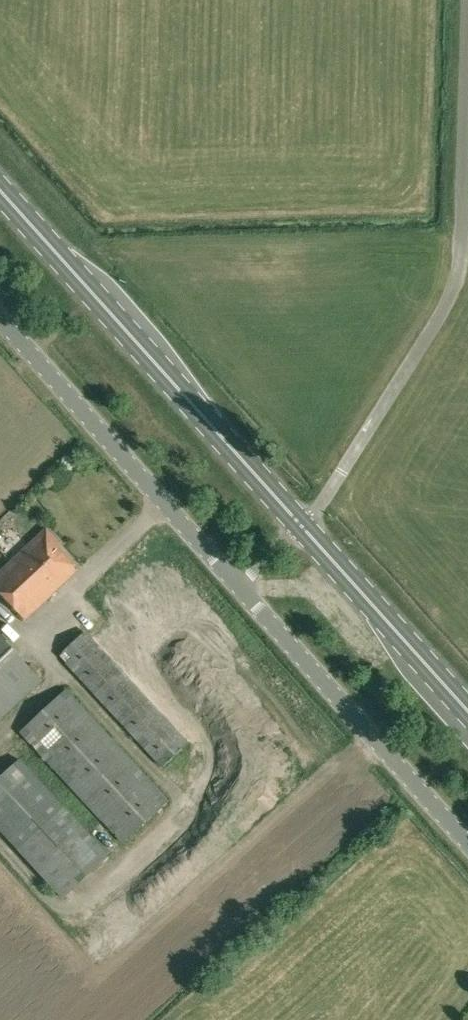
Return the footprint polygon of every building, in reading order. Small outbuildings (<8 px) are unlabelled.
[(77,570),(51,543),(57,538),(47,528),(0,572),(0,591),(26,618),(77,570)] [(163,765),(188,742),(86,632),(61,655),(163,765)] [(43,680),(0,633),(0,720),(43,680)] [(169,800),(67,689),(20,733),(123,844),(169,800)] [(18,851),(63,899),(110,856),(21,760),(0,779),(0,831),(18,851)]
